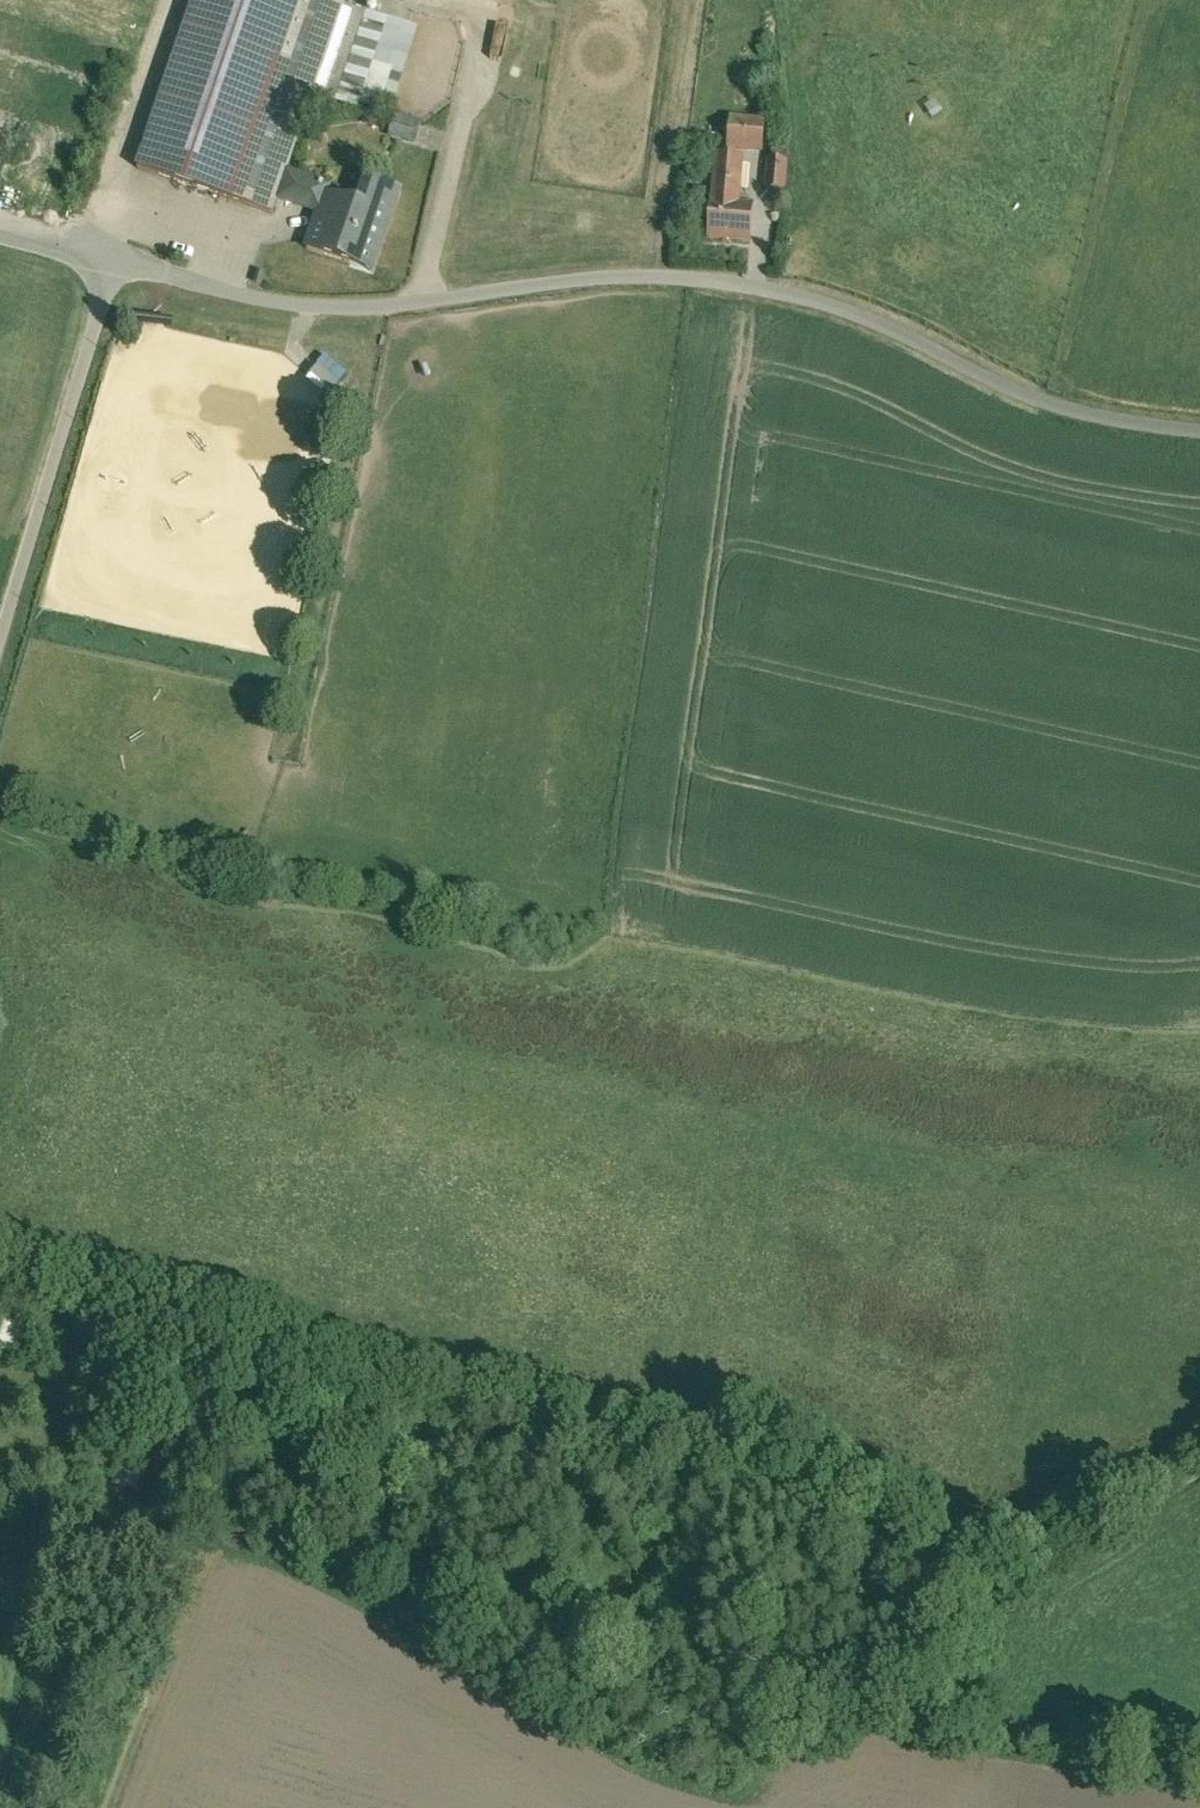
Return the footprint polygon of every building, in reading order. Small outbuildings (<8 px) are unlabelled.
[(140,169),(276,216),(280,202),(291,170),(316,99),(363,115),(395,21),(334,0),(199,0),(140,169)] [(399,118),(372,109),(367,124),(394,132),(399,118)] [(735,123),(734,151),(768,153),(771,120),(736,118),(735,123)] [(403,125),(400,136),(427,144),(430,133),(403,125)] [(719,157),(714,243),(757,246),(759,206),(746,205),(749,159),(719,157)] [(793,162),(772,161),(771,191),(792,192),(793,162)] [(336,186),(291,170),(280,202),(320,216),(325,218),(332,196),(336,186)] [(325,218),(320,216),(309,250),(378,274),(406,191),(370,179),(361,206),(332,196),(325,218)] [(0,1316),(0,1360),(8,1363),(11,1354),(18,1356),(28,1325),(0,1316)]
